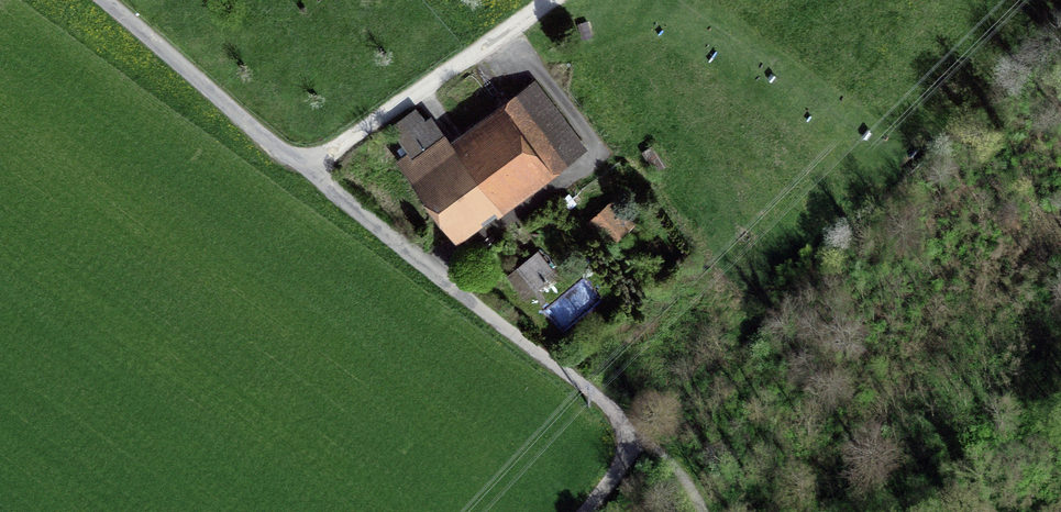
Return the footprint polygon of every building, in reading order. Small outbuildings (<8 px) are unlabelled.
[(389,127),(411,157),(407,161),(456,226),(539,164),(549,178),(588,149),(535,78),(464,131),(473,143),(453,158),(416,107),(389,127)] [(610,203),(591,221),(612,244),(631,226),(610,203)] [(537,250),(506,276),(526,299),(557,273),(537,250)]
